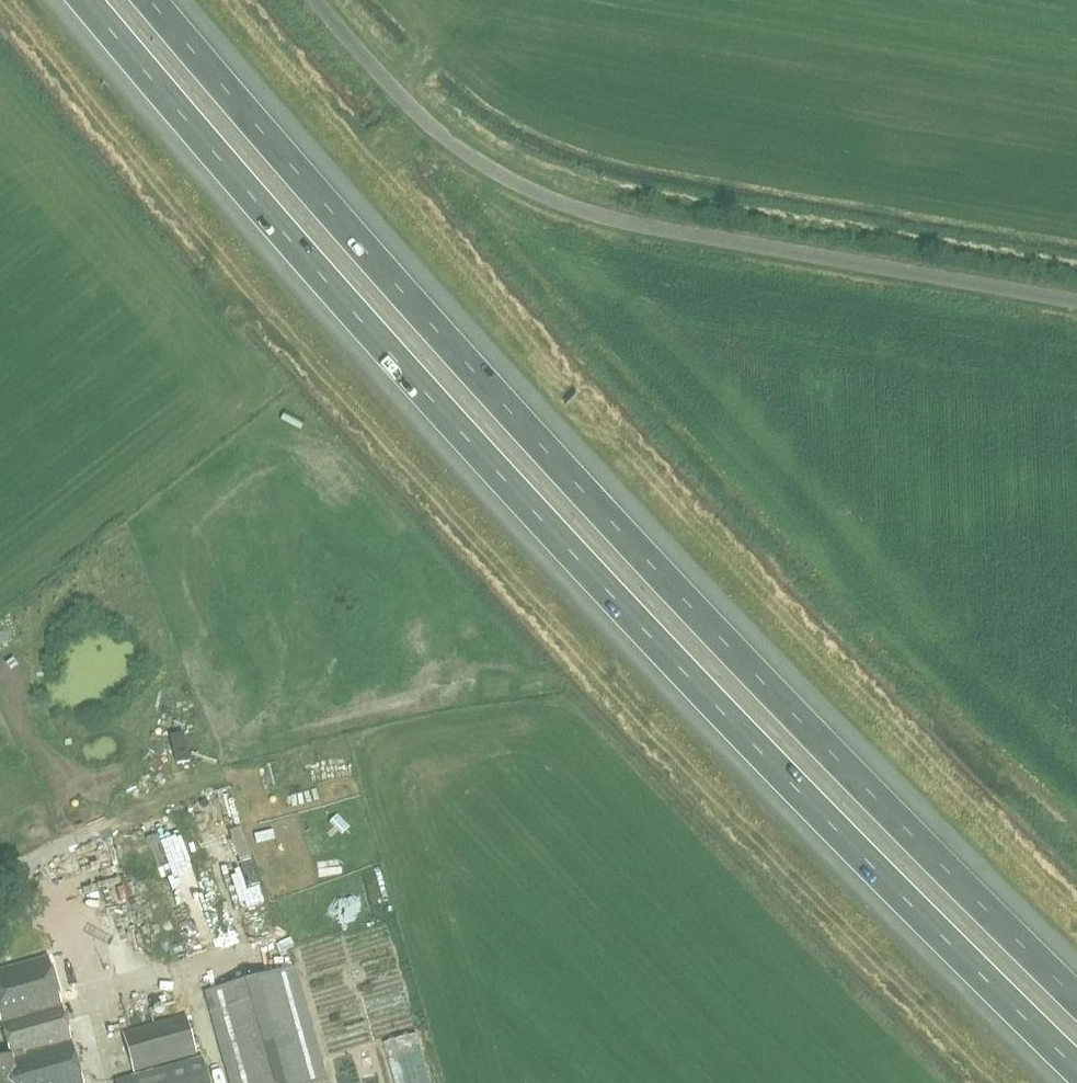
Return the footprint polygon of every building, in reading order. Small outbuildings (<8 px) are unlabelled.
[(239,795),(227,796),(232,828),(243,827),(239,795)] [(205,875),(192,844),(164,857),(177,887),(205,875)] [(48,955),(0,969),(0,1019),(10,1056),(0,1059),(0,1082),(84,1082),(48,955)] [(317,1082),(326,1080),(295,967),(206,992),(232,1082),(317,1082)] [(133,1071),(197,1053),(186,1014),(122,1032),(133,1071)] [(201,1058),(115,1081),(115,1082),(208,1082),(201,1058)]
